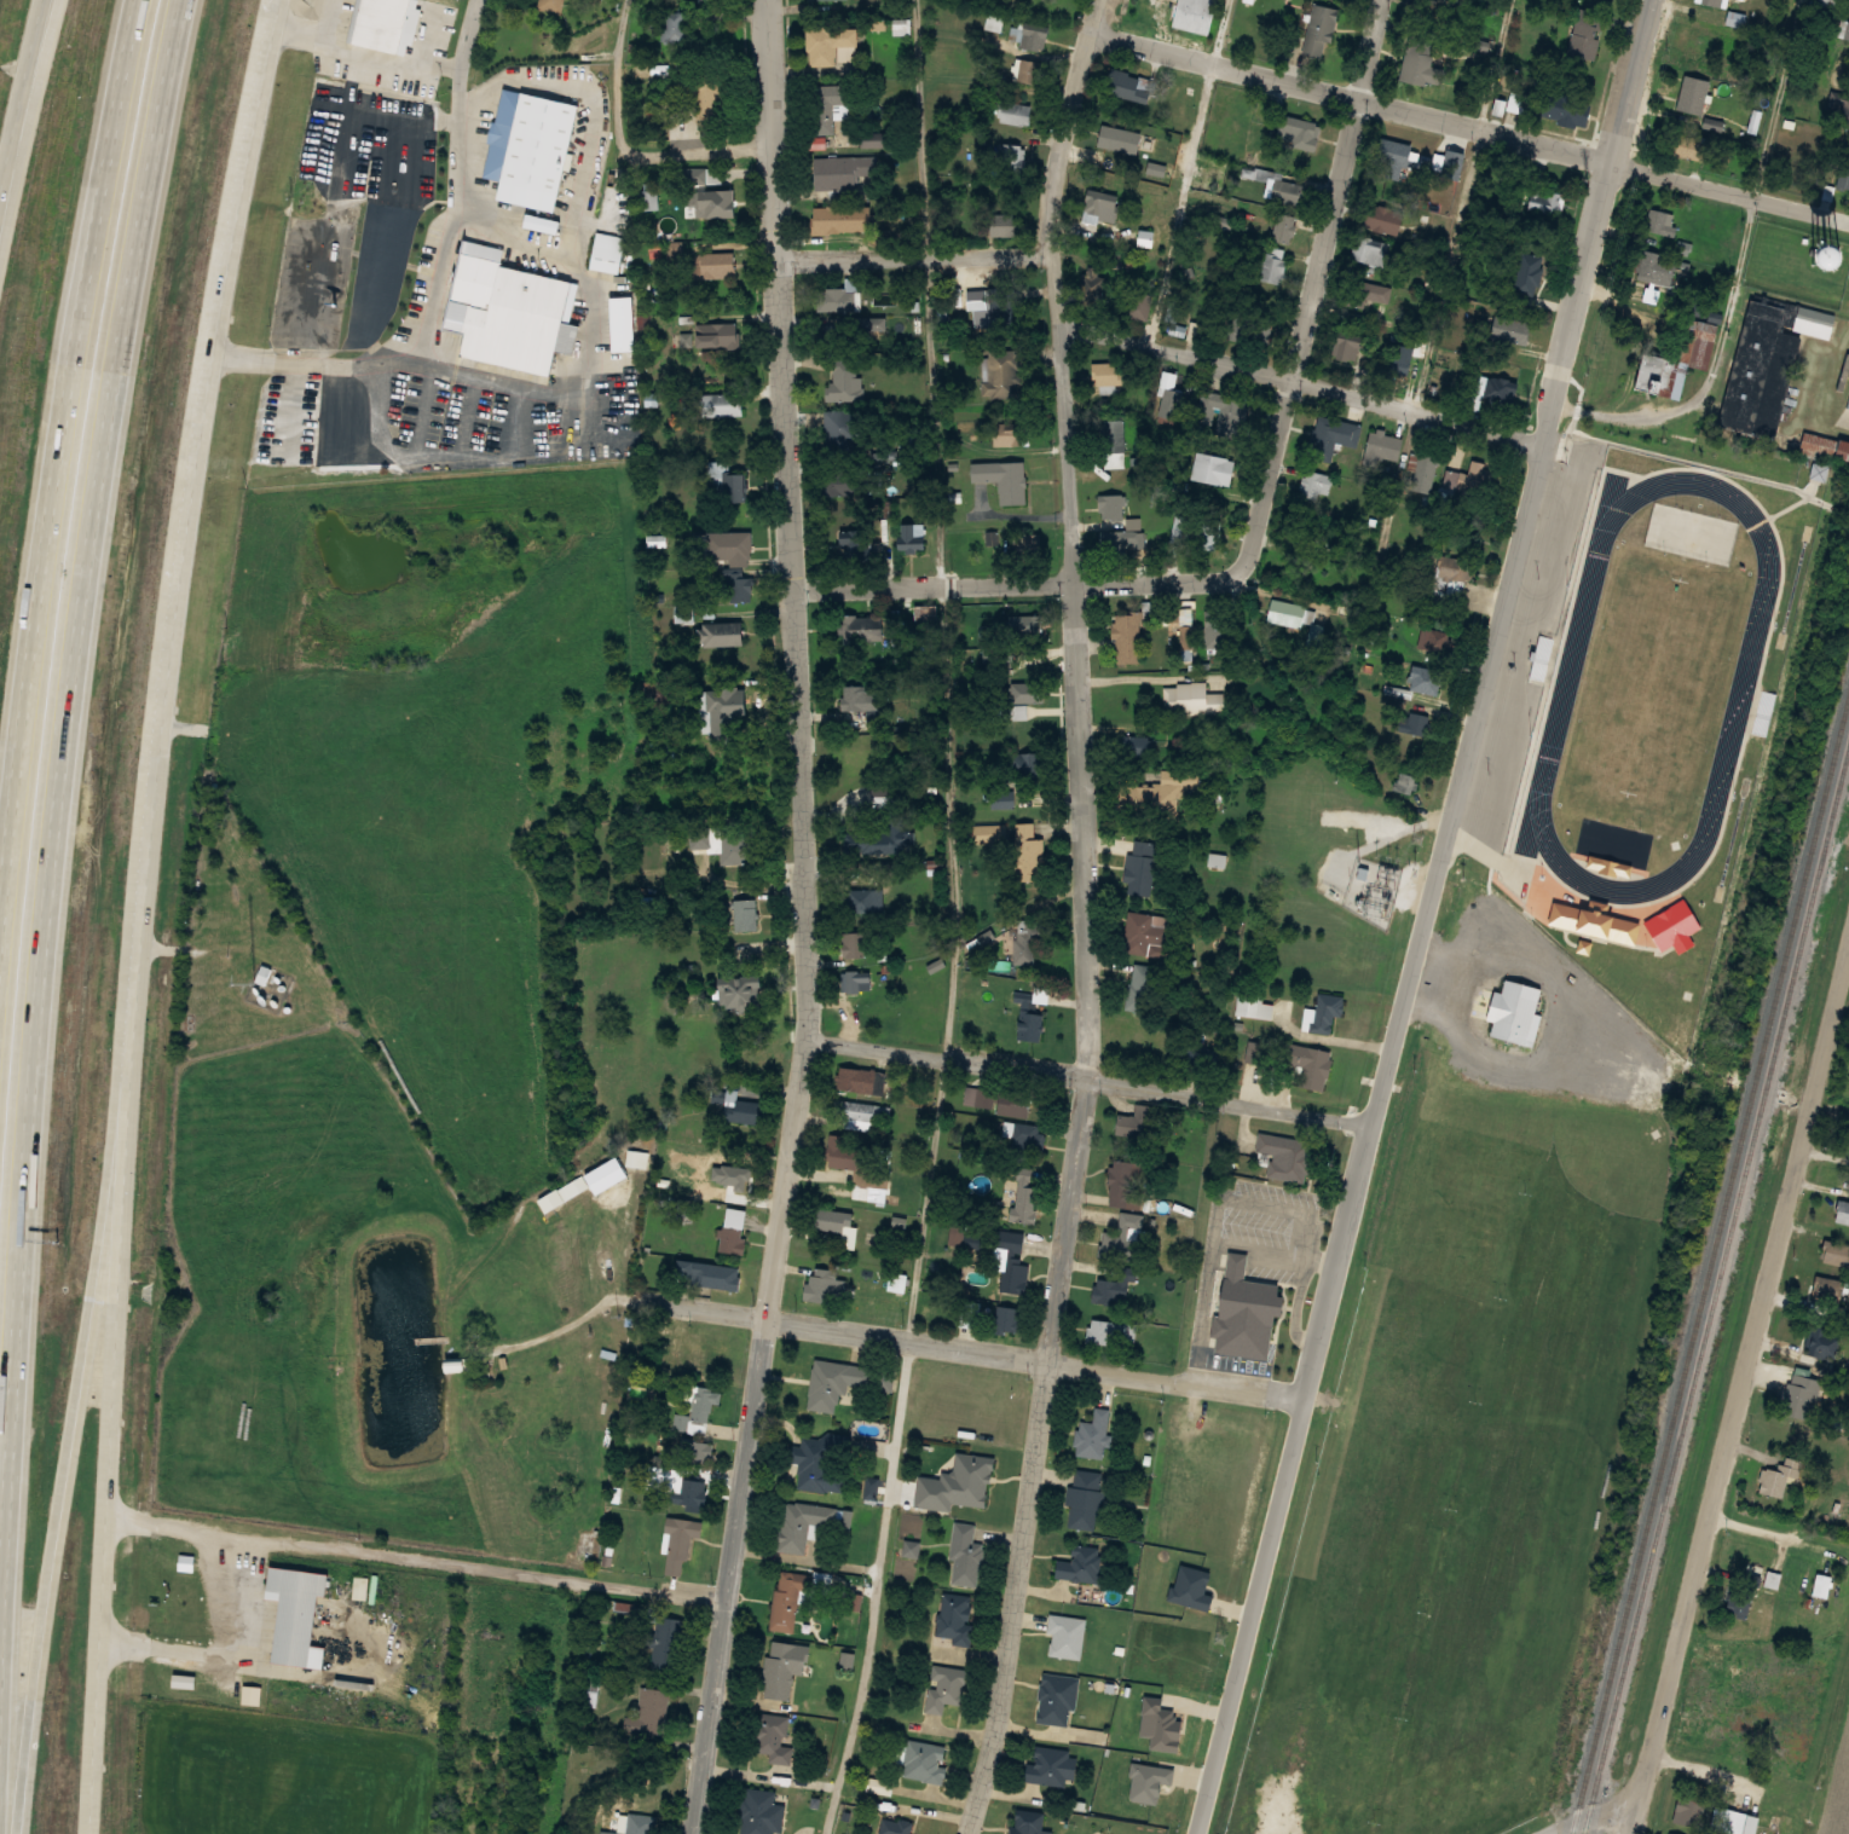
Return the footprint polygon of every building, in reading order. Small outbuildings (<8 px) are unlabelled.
[(345,44),(355,0),(418,0),(416,7),(424,10),(415,48),(410,47),(408,59),(370,50),(345,44)] [(563,15),(566,0),(539,0),(537,10),(563,15)] [(1171,25),(1208,34),(1216,0),(1177,0),(1171,25)] [(1411,19),(1439,24),(1444,0),(1414,0),(1411,19)] [(1303,53),(1326,58),(1338,9),(1315,3),(1303,53)] [(1568,53),(1594,60),(1606,14),(1580,7),(1568,53)] [(689,14),(662,14),(662,42),(689,42),(689,14)] [(1845,20),(1844,29),(1841,29),(1840,39),(1848,40),(1848,21),(1845,20)] [(1430,85),(1435,28),(1409,25),(1403,82),(1430,85)] [(804,28),(805,64),(837,64),(836,48),(853,48),(853,27),(804,28)] [(1045,29),(1015,29),(1015,47),(1045,47),(1045,29)] [(1043,61),(1019,58),(1017,80),(1040,83),(1043,61)] [(1710,80),(1684,74),(1676,109),(1701,115),(1710,80)] [(689,120),(726,120),(726,75),(689,75),(689,120)] [(833,134),(833,119),(848,119),(847,82),(809,83),(810,134),(833,134)] [(1539,118),(1586,126),(1590,99),(1544,91),(1539,118)] [(1033,103),(998,102),(997,123),(1032,124),(1033,103)] [(1322,124),(1282,114),(1275,143),(1314,153),(1322,124)] [(1097,146),(1138,154),(1143,132),(1102,124),(1097,146)] [(1700,163),(1707,142),(1670,130),(1663,150),(1700,163)] [(1416,165),(1408,138),(1374,148),(1379,163),(1381,162),(1387,181),(1403,176),(1401,169),(1416,165)] [(1028,144),(1009,144),(1009,166),(1028,166),(1028,144)] [(879,155),(810,156),(811,187),(859,186),(859,174),(879,173),(879,155)] [(721,169),(681,169),(681,184),(688,184),(689,209),(701,209),(701,218),(737,217),(737,190),(721,190),(721,169)] [(1267,198),(1298,202),(1301,182),(1270,178),(1267,198)] [(1527,206),(1559,218),(1566,197),(1535,185),(1527,206)] [(1360,227),(1397,234),(1401,211),(1364,204),(1360,227)] [(808,232),(869,232),(869,206),(808,206),(808,232)] [(1679,215),(1650,208),(1643,233),(1673,240),(1679,215)] [(1291,243),(1299,217),(1278,211),(1271,238),(1291,243)] [(559,231),(560,219),(528,218),(528,230),(559,231)] [(618,274),(624,237),(596,232),(589,268),(618,274)] [(1351,257),(1386,271),(1395,247),(1361,233),(1351,257)] [(1275,248),(1256,270),(1273,285),(1292,263),(1275,248)] [(1670,288),(1677,258),(1641,249),(1634,280),(1670,288)] [(1512,288),(1535,296),(1547,258),(1525,250),(1512,288)] [(464,254),(453,299),(478,306),(467,351),(549,372),(554,349),(579,357),(588,324),(571,319),(579,283),(464,254)] [(695,254),(695,278),(736,278),(736,254),(695,254)] [(1344,303),(1364,307),(1366,299),(1389,304),(1393,287),(1349,278),(1344,303)] [(816,287),(816,311),(850,311),(850,287),(816,287)] [(1688,311),(1698,316),(1702,307),(1692,302),(1688,311)] [(1836,316),(1788,302),(1783,316),(1832,331),(1836,316)] [(1533,326),(1497,312),(1489,332),(1525,346),(1533,326)] [(1270,320),(1263,318),(1260,332),(1267,334),(1270,320)] [(1681,399),(1688,364),(1710,368),(1719,324),(1682,318),(1674,360),(1638,353),(1632,385),(1652,389),(1651,394),(1681,399)] [(697,323),(697,347),(739,347),(739,323),(697,323)] [(814,346),(860,346),(860,325),(814,325),(814,346)] [(1800,335),(1774,329),(1770,346),(1754,343),(1745,388),(1727,385),(1718,427),(1778,439),(1800,335)] [(1355,364),(1361,342),(1333,335),(1327,357),(1355,364)] [(1019,348),(986,348),(986,398),(1019,398),(1019,348)] [(824,400),(860,400),(860,357),(832,357),(832,383),(824,383),(824,400)] [(1107,386),(1107,387),(1127,387),(1127,362),(1094,362),(1094,386),(1107,386)] [(1180,417),(1178,371),(1157,372),(1160,418),(1180,417)] [(1236,409),(1245,409),(1245,388),(1236,388),(1236,409)] [(741,393),(699,394),(699,417),(741,416),(741,393)] [(861,410),(823,410),(823,448),(861,448),(861,410)] [(1354,445),(1359,427),(1317,414),(1305,454),(1334,463),(1341,441),(1354,445)] [(1126,420),(1103,420),(1103,465),(1126,465),(1126,420)] [(922,429),(899,429),(899,455),(922,455),(922,429)] [(1365,459),(1399,463),(1402,436),(1368,431),(1365,459)] [(1805,431),(1800,447),(1848,462),(1848,444),(1805,431)] [(1189,478),(1225,487),(1232,459),(1195,450),(1189,478)] [(1430,492),(1436,459),(1418,455),(1412,488),(1430,492)] [(1024,503),(1024,461),(970,462),(971,480),(998,480),(998,504),(1024,503)] [(708,463),(709,505),(748,504),(748,475),(728,475),(728,462),(708,463)] [(871,495),(871,470),(821,470),(821,495),(871,495)] [(1306,498),(1333,492),(1329,471),(1301,476),(1306,498)] [(1125,494),(1099,494),(1099,519),(1125,519),(1125,494)] [(1220,549),(1221,517),(1197,516),(1196,549),(1220,549)] [(925,523),(898,523),(898,551),(926,551),(925,523)] [(1128,555),(1128,549),(1146,549),(1146,531),(1100,531),(1100,555),(1128,555)] [(701,533),(701,564),(751,564),(751,533),(701,533)] [(871,533),(845,533),(845,559),(871,559),(871,533)] [(1041,534),(1016,534),(1016,560),(1041,560),(1041,534)] [(1470,582),(1474,560),(1440,554),(1436,575),(1470,582)] [(752,602),(752,576),(715,576),(715,602),(752,602)] [(1299,629),(1306,607),(1270,596),(1263,617),(1299,629)] [(914,604),(914,623),(938,623),(938,604),(914,604)] [(1203,646),(1224,646),(1224,607),(1203,607),(1203,646)] [(1180,608),(1180,648),(1192,648),(1192,608),(1180,608)] [(1114,663),(1140,663),(1140,612),(1114,612),(1114,663)] [(842,615),(842,641),(885,641),(885,615),(842,615)] [(1044,616),(1010,616),(1010,637),(1044,637),(1044,616)] [(744,623),(700,623),(700,644),(744,644),(744,623)] [(1439,690),(1437,663),(1410,665),(1411,692),(1439,690)] [(1011,702),(1044,702),(1044,682),(1011,682),(1011,702)] [(1165,713),(1223,713),(1223,692),(1207,692),(1207,684),(1165,684),(1165,713)] [(879,686),(844,686),(844,716),(879,716),(879,686)] [(740,688),(707,688),(707,721),(752,721),(752,699),(740,699),(740,688)] [(1122,736),(1122,756),(1151,756),(1151,736),(1122,736)] [(883,748),(843,748),(843,777),(883,777),(883,748)] [(1196,787),(1197,771),(1160,769),(1160,786),(1118,785),(1117,813),(1178,815),(1179,787),(1196,787)] [(1017,808),(1016,791),(990,791),(990,808),(1017,808)] [(1574,854),(1582,820),(1653,837),(1646,872),(1648,873),(1648,878),(1631,881),(1616,880),(1597,876),(1578,866),(1568,855),(1571,852),(1574,854)] [(1029,838),(1029,823),(1015,823),(1015,881),(1045,881),(1044,838),(1029,838)] [(749,827),(690,828),(690,851),(721,851),(722,865),(749,864),(749,827)] [(843,853),(873,853),(873,843),(880,843),(880,829),(843,829),(843,853)] [(1124,892),(1152,895),(1159,842),(1131,839),(1124,892)] [(883,890),(843,890),(843,913),(883,913),(883,890)] [(1646,922),(1688,899),(1706,931),(1693,938),(1698,947),(1682,956),(1676,947),(1663,954),(1646,922)] [(733,931),(756,931),(755,900),(733,900),(733,931)] [(1555,906),(1550,927),(1639,948),(1645,926),(1555,906)] [(1170,914),(1127,912),(1125,952),(1154,954),(1154,948),(1168,949),(1170,914)] [(865,933),(841,933),(841,958),(865,958),(865,933)] [(1149,1012),(1157,967),(1134,963),(1125,1007),(1149,1012)] [(840,991),(870,991),(870,972),(840,972),(840,991)] [(721,979),(721,1011),(764,1011),(764,979),(721,979)] [(1542,1014),(1533,1012),(1539,988),(1502,979),(1499,991),(1491,989),(1484,1019),(1492,1021),(1489,1035),(1534,1046),(1542,1014)] [(1340,994),(1316,993),(1314,1031),(1338,1032),(1340,994)] [(1042,1040),(1042,1011),(1018,1011),(1018,1040),(1042,1040)] [(1332,1050),(1283,1043),(1280,1062),(1303,1066),(1300,1087),(1326,1091),(1332,1050)] [(887,1074),(839,1065),(835,1088),(883,1097),(887,1074)] [(964,1109),(1031,1115),(1033,1092),(965,1087),(964,1109)] [(737,1091),(710,1090),(709,1104),(721,1105),(720,1122),(764,1124),(765,1102),(737,1101),(737,1091)] [(878,1107),(834,1099),(831,1114),(843,1116),(841,1127),(873,1133),(878,1107)] [(1114,1135),(1155,1136),(1156,1105),(1135,1104),(1134,1114),(1115,1114),(1114,1135)] [(1038,1126),(1022,1126),(1022,1152),(1038,1152),(1038,1126)] [(1255,1151),(1272,1154),(1268,1177),(1307,1183),(1313,1141),(1258,1133),(1255,1151)] [(842,1147),(843,1136),(829,1135),(827,1167),(875,1171),(877,1150),(842,1147)] [(629,1178),(618,1157),(554,1191),(561,1204),(590,1189),(594,1197),(629,1178)] [(1108,1206),(1143,1207),(1145,1162),(1110,1160),(1108,1206)] [(1032,1186),(1034,1169),(1017,1168),(1012,1221),(1035,1223),(1039,1187),(1032,1186)] [(754,1171),(727,1173),(728,1195),(755,1194),(754,1171)] [(1838,1199),(1834,1221),(1848,1224),(1848,1201),(1838,1199)] [(816,1228),(853,1228),(853,1211),(816,1211),(816,1228)] [(1143,1241),(1145,1214),(1120,1212),(1118,1234),(1103,1232),(1102,1252),(1120,1254),(1121,1239),(1143,1241)] [(965,1228),(948,1228),(948,1246),(986,1246),(986,1242),(965,1242),(965,1228)] [(717,1253),(746,1253),(746,1229),(717,1229),(717,1253)] [(1825,1240),(1820,1263),(1848,1269),(1848,1245),(1825,1240)] [(1278,1284),(1244,1279),(1247,1253),(1224,1250),(1212,1352),(1269,1359),(1278,1284)] [(742,1268),(678,1259),(675,1283),(739,1292),(742,1268)] [(804,1298),(834,1307),(843,1275),(814,1266),(804,1298)] [(1137,1269),(1122,1267),(1120,1281),(1097,1279),(1095,1302),(1133,1306),(1137,1269)] [(887,1291),(906,1293),(907,1275),(888,1274),(887,1291)] [(1844,1283),(1820,1277),(1815,1296),(1839,1302),(1844,1283)] [(981,1303),(962,1301),(959,1326),(978,1329),(981,1303)] [(1019,1333),(1019,1307),(995,1307),(995,1333),(1019,1333)] [(1088,1343),(1136,1345),(1137,1323),(1089,1321),(1088,1343)] [(1844,1331),(1813,1323),(1805,1352),(1835,1360),(1844,1331)] [(660,1373),(683,1375),(684,1357),(703,1359),(701,1376),(725,1378),(728,1337),(687,1334),(685,1351),(662,1349),(660,1373)] [(469,1359),(444,1360),(445,1373),(470,1372),(469,1359)] [(845,1385),(870,1389),(873,1368),(813,1359),(806,1409),(840,1415),(845,1385)] [(1812,1416),(1813,1377),(1787,1377),(1787,1416),(1812,1416)] [(675,1413),(672,1429),(689,1433),(692,1422),(713,1427),(721,1391),(697,1385),(690,1416),(675,1413)] [(1106,1460),(1110,1409),(1095,1408),(1093,1423),(1077,1422),(1075,1458),(1106,1460)] [(841,1493),(844,1439),(796,1436),(793,1490),(841,1493)] [(676,1458),(709,1466),(714,1446),(680,1438),(676,1458)] [(993,1458),(956,1453),(953,1473),(937,1471),(932,1510),(952,1512),(953,1504),(986,1508),(993,1458)] [(1802,1461),(1784,1457),(1782,1466),(1764,1462),(1757,1492),(1781,1498),(1786,1476),(1797,1479),(1802,1461)] [(1098,1532),(1104,1474),(1072,1470),(1065,1528),(1098,1532)] [(706,1482),(673,1479),(671,1503),(704,1506),(706,1482)] [(804,1556),(808,1524),(834,1527),(836,1508),(783,1501),(777,1552),(804,1556)] [(685,1577),(689,1538),(700,1539),(702,1522),(667,1518),(663,1553),(669,1554),(666,1575),(685,1577)] [(975,1525),(956,1522),(948,1585),(978,1588),(983,1544),(973,1543),(975,1525)] [(174,1571),(189,1573),(193,1544),(178,1542),(174,1571)] [(1102,1549),(1070,1546),(1068,1562),(1058,1561),(1056,1580),(1098,1584),(1102,1549)] [(1764,1566),(1749,1561),(1739,1590),(1732,1588),(1725,1610),(1747,1617),(1764,1566)] [(274,1663),(322,1670),(325,1648),(315,1647),(325,1574),(272,1567),(268,1599),(283,1601),(274,1663)] [(815,1575),(776,1571),(769,1631),(795,1634),(799,1605),(811,1606),(815,1575)] [(972,1595),(938,1595),(938,1646),(973,1645),(972,1595)] [(1081,1661),(1086,1619),(1051,1615),(1046,1657),(1081,1661)] [(685,1620),(657,1618),(653,1669),(682,1671),(685,1620)] [(761,1697),(791,1701),(794,1674),(807,1676),(810,1647),(767,1641),(761,1697)] [(969,1672),(934,1665),(924,1712),(944,1716),(947,1702),(962,1706),(969,1672)] [(1078,1679),(1043,1673),(1035,1722),(1069,1728),(1078,1679)] [(670,1690),(641,1689),(640,1734),(669,1735),(670,1690)] [(767,1763),(792,1765),(793,1746),(787,1746),(789,1717),(758,1715),(756,1754),(767,1755),(767,1763)] [(942,1785),(948,1748),(908,1741),(902,1778),(942,1785)] [(1027,1782),(1064,1788),(1069,1753),(1033,1747),(1027,1782)] [(867,1793),(891,1795),(893,1782),(868,1780),(867,1793)] [(775,1833),(782,1833),(785,1805),(775,1804),(777,1792),(744,1789),(740,1833),(775,1833)] [(1759,1816),(1718,1806),(1712,1829),(1731,1833),(1754,1833),(1759,1816)] [(1043,1831),(1044,1816),(1017,1814),(1015,1833),(1055,1833),(1055,1832),(1043,1831)] [(629,1815),(627,1833),(604,1831),(603,1833),(654,1833),(656,1818),(629,1815)] [(913,1823),(882,1819),(880,1833),(912,1833),(913,1823)]
